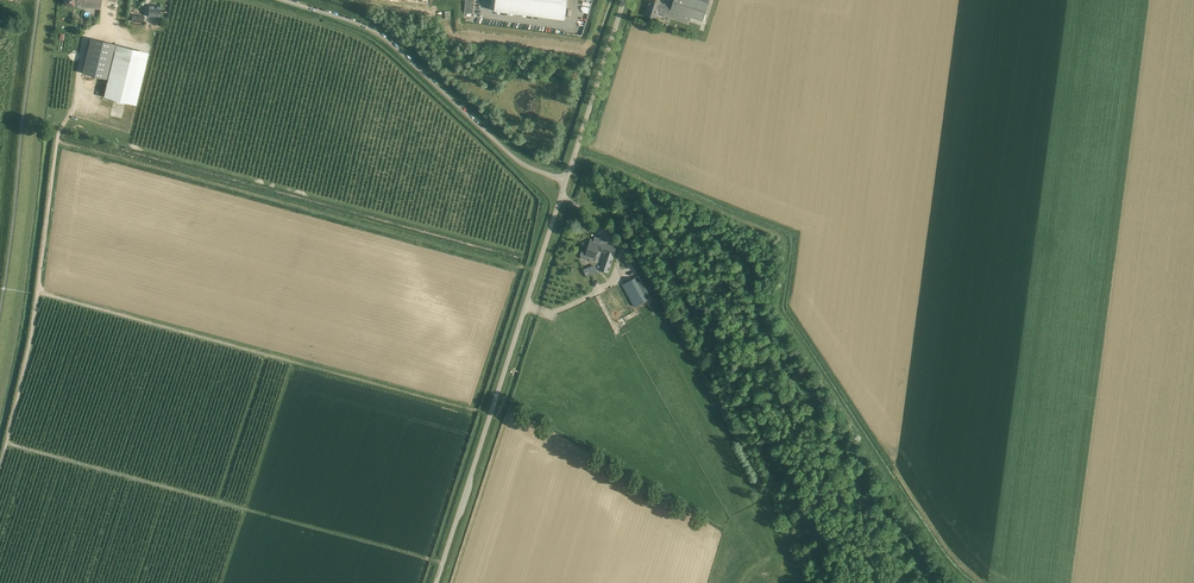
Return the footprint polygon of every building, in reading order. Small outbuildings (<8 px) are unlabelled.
[(70,5),(100,9),(101,0),(64,0),(64,5),(70,5)] [(466,0),(464,12),(473,13),(475,0),(465,0),(466,0)] [(494,10),(565,20),(568,0),(496,0),(494,10)] [(672,6),(661,2),(654,0),(650,0),(645,15),(655,18),(658,10),(664,12),(663,15),(687,23),(689,17),(703,21),(710,0),(674,0),(672,6)] [(148,16),(154,17),(160,17),(160,12),(161,6),(149,5),(148,16)] [(107,79),(115,44),(91,38),(82,73),(107,79)] [(116,45),(114,56),(104,97),(136,105),(149,53),(116,45)] [(582,252),(581,254),(582,257),(583,259),(586,259),(588,258),(590,256),(595,258),(598,250),(606,252),(600,270),(608,273),(614,257),(613,256),(614,255),(616,248),(600,242),(601,240),(596,238),(595,241),(591,239),(587,251),(584,251),(582,252)] [(589,267),(583,269),(586,277),(592,274),(589,267)] [(634,307),(642,303),(647,300),(635,278),(622,285),(634,307)]
